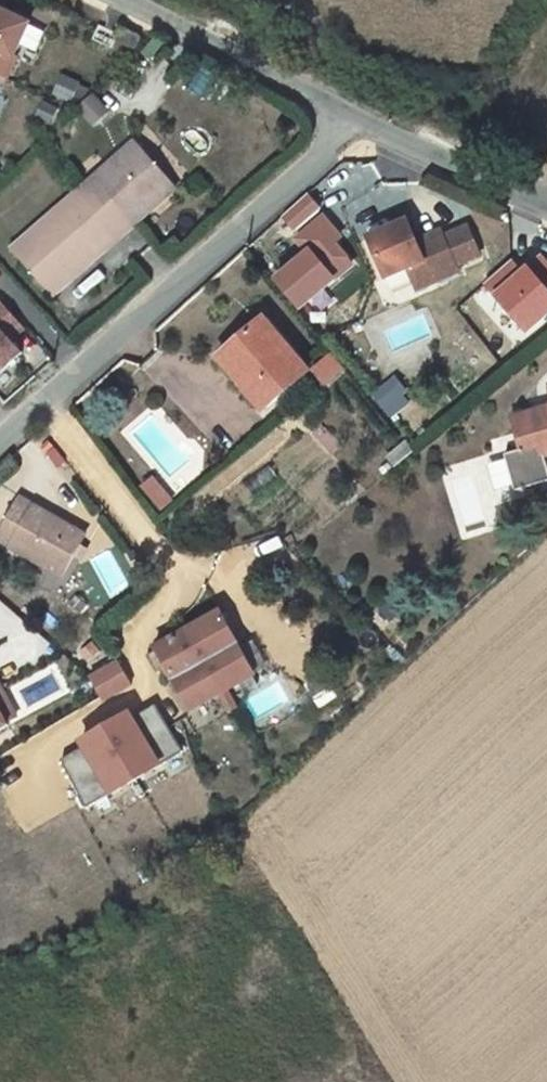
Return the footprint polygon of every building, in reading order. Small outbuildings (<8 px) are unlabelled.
[(8,79),(17,58),(15,57),(31,24),(0,9),(0,75),(8,79)] [(141,36),(122,28),(121,29),(116,39),(116,40),(117,40),(136,48),(136,49),(136,48),(137,48),(141,37),(141,36)] [(78,109),(92,125),(108,111),(94,95),(78,109)] [(120,164),(140,146),(136,141),(116,160),(120,164)] [(177,188),(140,146),(120,164),(116,160),(81,190),(101,212),(115,200),(136,224),(177,188)] [(121,237),(136,224),(115,200),(101,212),(81,190),(28,237),(41,252),(27,265),(54,295),(99,256),(94,251),(117,231),(121,237)] [(320,210),(306,195),(284,215),(298,229),(320,210)] [(352,264),(334,243),(341,237),(324,217),(298,240),(310,253),(276,282),(299,309),(352,264)] [(479,254),(469,230),(445,240),(427,248),(424,240),(417,243),(408,222),(370,238),(387,278),(409,268),(418,289),(459,272),(455,265),(479,254)] [(99,256),(121,237),(117,231),(94,251),(99,256)] [(427,248),(445,240),(442,233),(424,240),(427,248)] [(27,265),(41,252),(28,237),(14,249),(27,265)] [(486,283),(529,331),(546,315),(546,263),(542,257),(524,274),(512,260),(486,283)] [(12,339),(25,328),(0,299),(0,327),(12,339)] [(311,369),(266,317),(217,359),(246,393),(251,390),(266,408),(311,369)] [(24,354),(12,339),(0,327),(0,375),(24,354)] [(331,355),(315,370),(327,383),(343,369),(331,355)] [(397,377),(393,380),(404,394),(408,391),(397,377)] [(404,394),(393,380),(374,396),(385,410),(404,394)] [(388,414),(407,399),(404,394),(385,410),(388,414)] [(514,418),(523,450),(542,445),(545,456),(546,455),(546,409),(514,418)] [(414,451),(407,442),(389,456),(396,465),(414,451)] [(545,456),(542,445),(523,450),(506,455),(516,491),(546,482),(546,462),(545,456)] [(150,496),(162,486),(154,478),(143,488),(150,496)] [(173,500),(162,486),(150,496),(161,510),(173,500)] [(64,575),(76,553),(80,546),(86,535),(20,498),(0,534),(0,540),(64,575)] [(84,557),(88,550),(80,546),(76,553),(84,557)] [(255,673),(221,612),(184,632),(202,664),(207,662),(223,691),(228,689),(255,673)] [(202,664),(184,632),(155,648),(157,651),(174,682),(189,710),(223,691),(207,662),(202,664)] [(168,686),(174,682),(157,651),(147,656),(157,674),(160,671),(168,686)] [(131,683),(118,660),(90,677),(103,700),(131,683)] [(310,690),(327,679),(320,669),(303,680),(310,690)] [(310,690),(322,708),(338,696),(327,679),(310,690)] [(17,717),(0,685),(0,708),(7,722),(17,717)] [(79,739),(83,745),(62,758),(86,808),(183,751),(156,703),(135,715),(131,708),(79,739)] [(9,725),(7,722),(0,708),(0,730),(9,725)]
